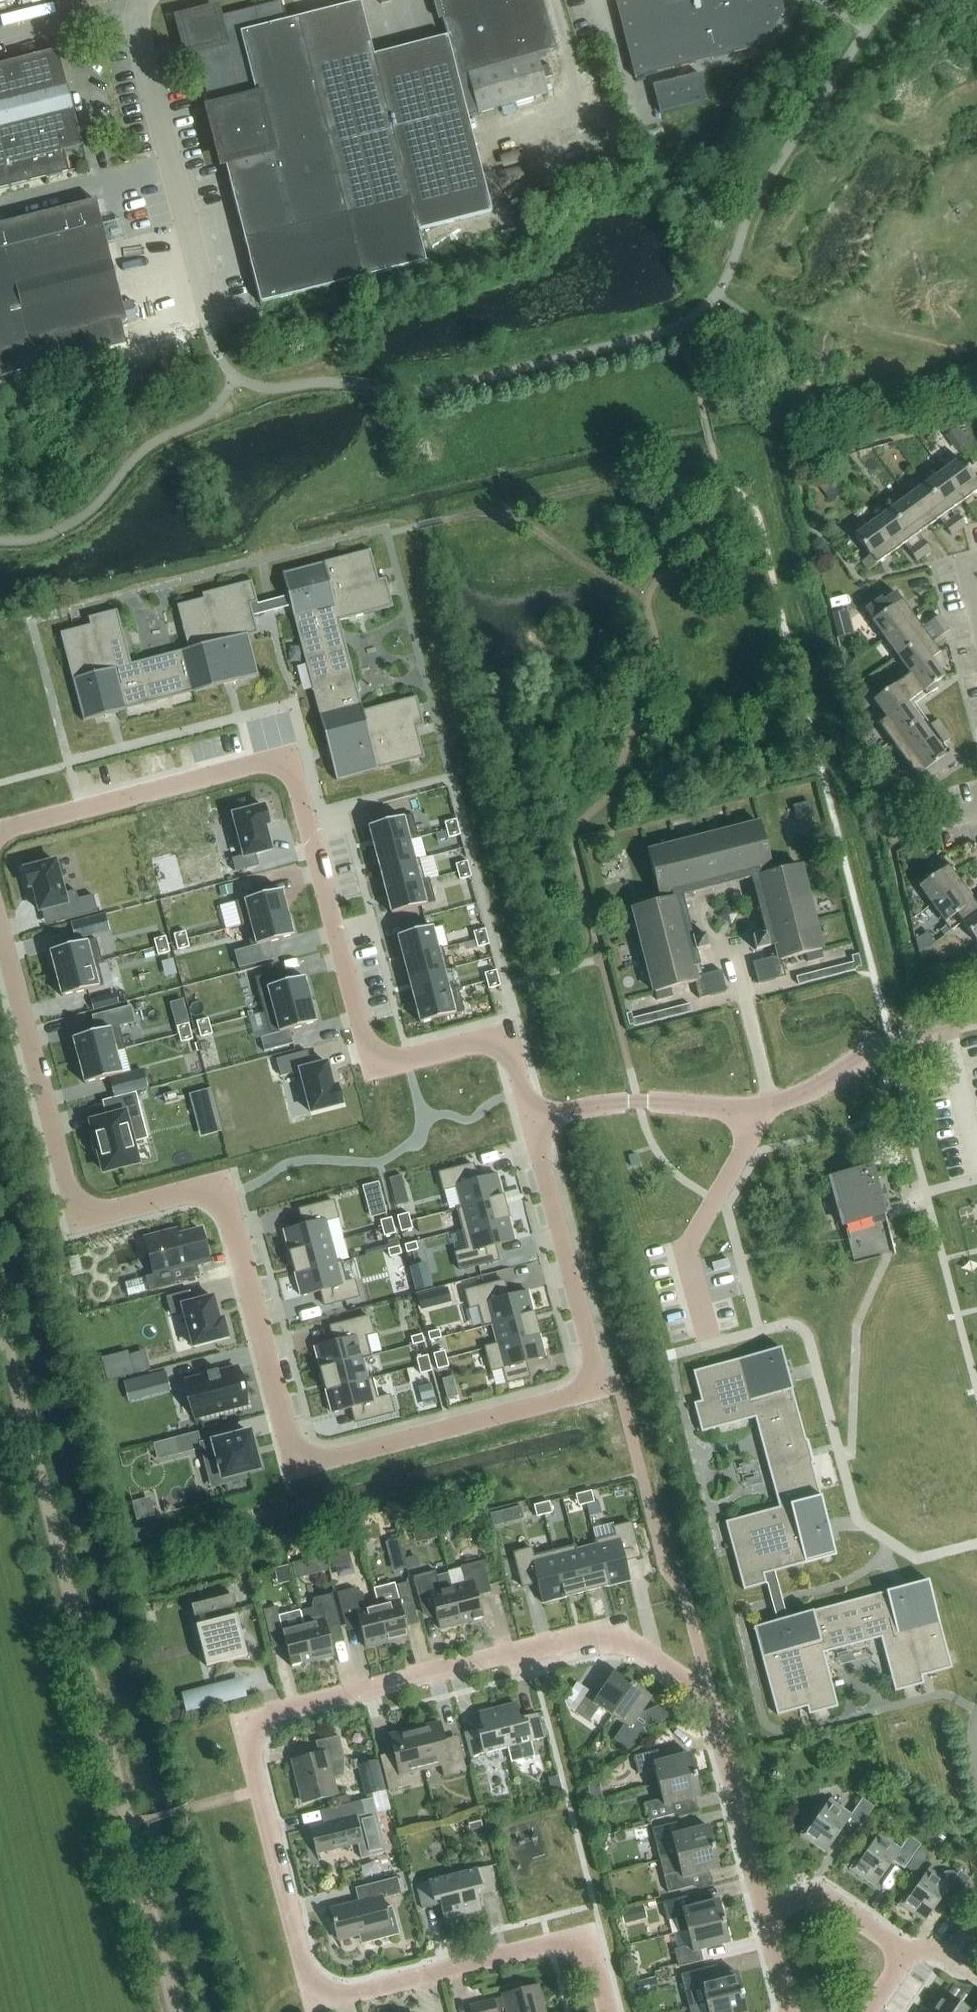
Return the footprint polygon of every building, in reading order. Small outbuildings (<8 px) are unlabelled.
[(373,55),(385,103),(390,102),(396,128),(392,129),(418,231),(491,212),(467,117),(479,113),(549,93),(537,54),(557,48),(543,0),(436,0),(446,37),(373,55)] [(658,8),(619,18),(634,78),(764,46),(784,13),(780,0),(656,0),(658,8)] [(390,102),(385,103),(360,3),(362,3),(362,2),(285,21),(281,3),(215,19),(214,12),(187,19),(191,37),(186,38),(189,51),(194,49),(211,113),(260,305),(426,262),(392,129),(396,128),(390,102)] [(68,172),(63,152),(81,148),(57,51),(0,66),(0,189),(68,172)] [(700,74),(652,86),(660,114),(707,102),(700,74)] [(0,224),(0,354),(120,324),(126,323),(95,200),(0,224)] [(125,347),(120,324),(0,354),(0,379),(125,347)] [(956,452),(969,442),(958,428),(945,437),(956,452)] [(964,501),(976,491),(976,466),(976,464),(968,470),(960,459),(942,472),(964,501)] [(924,485),(946,514),(964,501),(942,472),(924,485)] [(831,503),(843,494),(830,478),(818,487),(831,503)] [(928,527),(946,514),(924,485),(907,497),(928,527)] [(907,497),(889,510),(910,539),(928,527),(907,497)] [(893,552),(910,539),(889,510),(872,523),(893,552)] [(958,515),(950,520),(958,531),(966,526),(958,515)] [(958,531),(950,520),(943,526),(951,536),(958,531)] [(868,571),(893,552),(872,523),(854,536),(869,556),(861,562),(868,571)] [(923,557),(930,551),(923,540),(915,546),(923,557)] [(915,546),(908,551),(916,562),(923,557),(915,546)] [(81,627),(59,633),(83,721),(104,716),(104,717),(105,717),(105,716),(125,710),(123,704),(143,699),(144,705),(172,698),(170,692),(191,686),(193,693),(235,681),(235,683),(237,682),(236,681),(258,676),(248,636),(257,634),(253,615),(290,605),(299,638),(305,636),(310,657),(304,659),(306,665),(304,665),(305,667),(306,666),(311,687),(310,688),(310,689),(312,689),(330,758),(329,759),(329,760),(330,759),(336,781),(424,758),(418,736),(410,738),(408,730),(424,726),(416,697),(362,711),(339,621),(393,607),(385,578),(370,582),(368,574),(376,572),(370,550),(281,573),(288,596),(257,604),(251,581),(202,594),(203,599),(176,606),(188,649),(131,664),(117,610),(88,618),(92,633),(83,635),(81,627)] [(884,639),(914,618),(895,592),(883,601),(880,598),(864,610),(872,621),(871,621),(884,639)] [(830,615),(836,637),(848,634),(842,612),(830,615)] [(944,622),(939,615),(928,623),(933,630),(944,622)] [(914,618),(884,639),(897,657),(926,635),(914,618)] [(944,622),(933,630),(939,637),(945,632),(949,629),(944,622)] [(926,635),(897,657),(909,674),(939,653),(926,635)] [(902,679),(914,697),(943,677),(936,667),(945,661),(939,653),(909,674),(902,679)] [(877,724),(907,703),(914,697),(902,679),(873,700),(880,710),(871,716),(877,724)] [(919,721),(907,703),(877,724),(890,742),(919,721)] [(903,759),(932,738),(919,721),(890,742),(903,759)] [(942,727),(937,721),(930,726),(934,732),(942,727)] [(939,739),(946,733),(942,727),(934,732),(939,739)] [(951,739),(946,733),(939,739),(943,745),(951,739)] [(932,738),(903,759),(916,777),(922,773),(929,768),(936,763),(942,758),(945,756),(932,738)] [(949,753),(945,756),(942,758),(948,766),(955,761),(949,753)] [(948,766),(942,758),(936,763),(941,771),(948,766)] [(936,763),(929,768),(935,775),(941,771),(936,763)] [(935,775),(929,768),(922,773),(928,780),(935,775)] [(922,773),(916,777),(921,785),(928,780),(922,773)] [(243,856),(231,859),(235,872),(258,866),(255,854),(270,850),(264,826),(268,825),(263,807),(232,815),(243,856)] [(412,815),(368,826),(374,849),(409,840),(418,838),(412,815)] [(457,819),(445,822),(447,830),(459,827),(457,819)] [(671,898),(631,908),(652,993),(695,982),(700,999),(727,992),(722,971),(700,976),(694,951),(708,947),(705,934),(690,937),(680,896),(752,878),(765,932),(751,936),(754,950),(769,946),(772,958),(752,963),(758,984),(785,977),(781,961),(822,950),(801,865),(760,875),(758,867),(770,865),(759,823),(647,851),(658,893),(669,890),(671,898)] [(459,827),(447,830),(449,838),(461,835),(459,827)] [(409,840),(374,849),(379,870),(414,861),(409,840)] [(919,887),(932,904),(961,883),(942,858),(933,864),(939,872),(919,887)] [(414,861),(379,870),(385,891),(424,881),(419,860),(414,861)] [(468,861),(456,864),(458,872),(470,869),(468,861)] [(55,865),(24,874),(28,892),(32,891),(39,915),(54,911),(58,927),(97,916),(93,899),(77,904),(75,895),(63,898),(55,865)] [(470,869),(458,872),(460,880),(472,877),(470,869)] [(424,881),(385,891),(391,914),(435,903),(429,880),(424,881)] [(961,883),(932,904),(944,922),(955,914),(973,901),(961,883)] [(281,890),(235,902),(241,925),(245,924),(287,913),(281,890)] [(961,922),(976,943),(976,942),(976,906),(973,901),(955,914),(961,922)] [(287,913),(245,924),(251,947),(293,936),(287,913)] [(950,930),(961,922),(955,914),(944,922),(950,930)] [(431,927),(397,936),(403,959),(438,950),(437,949),(431,927)] [(486,929),(474,932),(476,940),(488,937),(486,929)] [(184,932),(172,935),(174,943),(186,940),(184,932)] [(165,937),(153,940),(155,948),(167,945),(165,937)] [(488,937),(476,940),(478,947),(490,944),(488,937)] [(95,939),(49,951),(55,974),(97,963),(102,962),(95,939)] [(186,940),(174,943),(177,950),(188,947),(186,940)] [(167,945),(155,948),(157,956),(169,952),(167,945)] [(438,950),(403,959),(408,980),(443,971),(448,970),(442,947),(437,949),(438,950)] [(854,962),(842,965),(844,973),(856,970),(854,962)] [(97,963),(55,974),(61,997),(103,986),(97,963)] [(833,976),(844,973),(842,965),(831,968),(833,976)] [(819,971),(821,979),(833,976),(831,968),(819,971)] [(443,971),(408,980),(414,1000),(448,991),(448,990),(443,971)] [(497,971),(485,974),(487,981),(499,978),(497,971)] [(810,982),(821,979),(819,971),(808,974),(810,982)] [(278,972),(255,978),(264,1012),(310,1000),(304,977),(281,983),(278,972)] [(798,985),(810,982),(808,974),(796,977),(798,985)] [(499,978),(487,981),(489,989),(501,986),(499,978)] [(448,991),(414,1000),(420,1023),(464,1012),(458,988),(448,990),(448,991)] [(106,996),(90,1000),(93,1010),(108,1006),(106,996)] [(310,1000),(264,1012),(270,1036),(260,1038),(264,1052),(293,1044),(289,1030),(316,1023),(310,1000)] [(680,1015),(691,1012),(689,1004),(678,1007),(680,1015)] [(96,1032),(72,1038),(78,1061),(115,1051),(115,1052),(125,1050),(119,1026),(133,1022),(129,1007),(92,1017),(96,1032)] [(668,1018),(680,1015),(678,1007),(666,1010),(668,1018)] [(657,1021),(668,1018),(666,1010),(655,1013),(657,1021)] [(645,1024),(657,1021),(655,1013),(643,1016),(645,1024)] [(633,1027),(645,1024),(643,1016),(631,1019),(633,1027)] [(207,1019),(195,1022),(197,1030),(209,1027),(207,1019)] [(188,1024),(176,1027),(178,1035),(190,1032),(188,1024)] [(209,1027),(197,1030),(199,1038),(211,1035),(209,1027)] [(190,1032),(178,1035),(180,1043),(192,1040),(190,1032)] [(115,1051),(78,1061),(84,1084),(121,1074),(115,1052),(115,1051)] [(311,1113),(341,1104),(336,1086),(332,1087),(326,1063),(311,1067),(306,1052),(276,1060),(280,1076),(299,1071),(311,1113)] [(209,1089),(192,1094),(197,1111),(214,1106),(209,1089)] [(114,1116),(90,1122),(94,1136),(91,1141),(94,1154),(99,1157),(103,1171),(137,1163),(128,1129),(143,1125),(135,1094),(110,1100),(114,1116)] [(473,1164),(439,1173),(443,1190),(455,1187),(460,1207),(461,1208),(502,1197),(496,1174),(476,1179),(473,1164)] [(894,1255),(895,1254),(886,1219),(878,1190),(871,1165),(870,1166),(871,1168),(831,1178),(854,1263),(881,1256),(893,1253),(894,1255)] [(377,1182),(364,1186),(368,1201),(381,1198),(377,1182)] [(460,1207),(456,1208),(462,1230),(508,1218),(502,1197),(461,1208),(460,1207)] [(333,1201),(299,1210),(303,1225),(283,1230),(289,1253),(331,1242),(326,1221),(337,1218),(333,1201)] [(408,1213),(397,1216),(399,1224),(410,1221),(408,1213)] [(391,1218),(380,1221),(382,1228),(393,1225),(391,1218)] [(508,1218),(462,1230),(467,1250),(455,1254),(459,1271),(498,1261),(494,1246),(514,1241),(508,1218)] [(410,1221),(399,1224),(401,1232),(412,1229),(410,1221)] [(393,1225),(382,1228),(384,1236),(395,1234),(393,1225)] [(152,1275),(124,1282),(127,1297),(172,1285),(172,1283),(197,1276),(194,1265),(206,1261),(198,1231),(175,1237),(174,1231),(142,1239),(152,1275)] [(331,1242),(289,1253),(295,1274),(336,1263),(336,1262),(331,1242)] [(415,1242),(404,1245),(406,1253),(418,1250),(415,1242)] [(399,1246),(387,1249),(389,1257),(401,1254),(399,1246)] [(336,1263),(295,1274),(301,1297),(320,1291),(324,1306),(358,1297),(354,1280),(347,1282),(341,1261),(336,1262),(336,1263)] [(410,1268),(416,1291),(431,1287),(428,1275),(424,1276),(421,1265),(410,1268)] [(503,1281),(465,1291),(469,1308),(477,1307),(482,1328),(491,1326),(491,1324),(533,1313),(527,1291),(507,1296),(503,1281)] [(189,1291),(165,1298),(170,1315),(182,1312),(192,1347),(227,1338),(222,1320),(218,1321),(212,1298),(193,1303),(189,1291)] [(417,1296),(420,1307),(436,1303),(433,1292),(417,1296)] [(533,1313),(491,1324),(491,1326),(496,1345),(497,1346),(538,1335),(533,1313)] [(368,1317),(330,1327),(334,1341),(314,1347),(320,1369),(362,1358),(362,1360),(371,1357),(365,1336),(373,1334),(368,1317)] [(438,1330),(427,1333),(429,1341),(440,1338),(438,1330)] [(421,1334),(410,1337),(412,1345),(424,1342),(421,1334)] [(496,1345),(485,1348),(491,1372),(503,1368),(507,1383),(528,1377),(525,1363),(544,1358),(538,1335),(497,1346),(496,1345)] [(780,1348),(692,1371),(698,1393),(707,1391),(709,1399),(693,1403),(701,1432),(754,1418),(778,1508),(725,1522),(743,1590),(767,1584),(777,1621),(753,1627),(776,1715),(798,1709),(796,1701),(804,1699),(808,1715),(837,1707),(823,1653),(880,1638),(894,1692),(923,1684),(919,1668),(927,1666),(929,1674),(951,1668),(928,1580),(906,1586),(906,1585),(905,1585),(905,1586),(885,1592),(887,1598),(867,1603),(866,1597),(839,1604),(840,1610),(819,1616),(817,1610),(785,1619),(773,1572),(836,1555),(830,1534),(832,1534),(831,1532),(830,1533),(819,1491),(813,1492),(807,1471),(813,1469),(811,1464),(813,1463),(812,1462),(811,1462),(805,1441),(807,1441),(806,1439),(805,1440),(797,1410),(791,1412),(786,1392),(792,1391),(786,1370),(788,1370),(787,1369),(786,1369),(780,1348)] [(444,1351),(433,1354),(435,1362),(446,1359),(444,1351)] [(427,1356),(416,1359),(418,1366),(429,1363),(427,1356)] [(362,1358),(320,1369),(326,1391),(367,1380),(367,1379),(362,1360),(362,1358)] [(446,1359),(435,1362),(437,1370),(448,1367),(446,1359)] [(429,1363),(418,1366),(420,1374),(431,1371),(429,1363)] [(206,1376),(185,1381),(195,1418),(246,1405),(236,1368),(218,1373),(217,1370),(215,1370),(216,1373),(208,1375),(207,1372),(206,1373),(206,1376)] [(170,1389),(165,1372),(142,1378),(147,1395),(170,1389)] [(367,1380),(326,1391),(332,1413),(351,1408),(355,1423),(393,1413),(389,1396),(377,1399),(371,1377),(367,1379),(367,1380)] [(213,1440),(200,1444),(206,1467),(214,1465),(217,1479),(222,1478),(223,1483),(244,1477),(243,1472),(258,1468),(248,1432),(214,1441),(213,1440)] [(212,1491),(193,1496),(195,1506),(214,1501),(212,1491)] [(591,1491),(583,1493),(586,1504),(594,1502),(591,1491)] [(583,1493),(575,1495),(578,1506),(586,1504),(583,1493)] [(549,1502),(541,1504),(544,1515),(552,1513),(549,1502)] [(541,1504),(533,1506),(536,1517),(544,1515),(541,1504)] [(615,1535),(594,1540),(595,1545),(596,1545),(607,1586),(630,1581),(625,1561),(639,1557),(631,1523),(614,1528),(615,1535)] [(575,1545),(553,1551),(564,1597),(586,1592),(575,1550),(576,1550),(575,1545)] [(576,1550),(575,1550),(586,1592),(607,1586),(596,1545),(595,1545),(576,1550)] [(531,1549),(513,1553),(522,1587),(537,1583),(542,1603),(564,1597),(553,1551),(532,1556),(531,1549)] [(325,1552),(294,1561),(299,1576),(329,1567),(325,1552)] [(452,1587),(461,1624),(483,1619),(476,1591),(489,1588),(483,1562),(460,1568),(464,1584),(452,1587)] [(434,1571),(428,1573),(413,1577),(419,1601),(432,1598),(440,1630),(461,1624),(452,1587),(439,1590),(434,1571)] [(377,1606),(387,1643),(408,1638),(401,1609),(413,1606),(407,1583),(395,1586),(395,1584),(374,1590),(378,1606),(377,1606)] [(377,1606),(365,1609),(362,1594),(354,1589),(337,1593),(344,1623),(358,1619),(365,1648),(387,1643),(377,1606)] [(312,1662),(334,1656),(326,1627),(339,1624),(332,1594),(313,1599),(311,1605),(312,1609),(300,1612),(312,1662)] [(291,1667),(312,1662),(300,1612),(278,1617),(276,1608),(263,1611),(271,1642),(284,1639),(291,1667)] [(247,1656),(236,1615),(195,1626),(206,1667),(247,1656)] [(611,1716),(632,1685),(614,1673),(597,1697),(588,1691),(574,1712),(589,1722),(598,1708),(611,1716)] [(226,1702),(221,1682),(211,1685),(216,1704),(226,1702)] [(650,1698),(632,1685),(611,1716),(623,1725),(613,1739),(628,1750),(643,1729),(634,1722),(650,1698)] [(507,1748),(511,1762),(533,1756),(530,1742),(543,1739),(536,1714),(519,1719),(515,1704),(497,1709),(507,1748)] [(471,1757),(507,1748),(497,1709),(478,1713),(482,1728),(465,1733),(471,1757)] [(414,1729),(424,1769),(440,1765),(443,1777),(466,1772),(459,1746),(446,1749),(439,1723),(414,1729)] [(408,1773),(424,1769),(414,1729),(389,1736),(395,1762),(382,1765),(388,1791),(411,1786),(408,1773)] [(328,1762),(344,1758),(338,1737),(315,1742),(318,1754),(292,1761),(303,1803),(336,1795),(328,1762)] [(633,1756),(637,1774),(654,1770),(658,1785),(695,1775),(689,1754),(660,1761),(658,1750),(633,1756)] [(365,1796),(385,1791),(377,1760),(357,1765),(365,1796)] [(700,1797),(695,1775),(658,1785),(662,1799),(645,1803),(649,1821),(674,1815),(671,1804),(700,1797)] [(310,1828),(316,1854),(357,1844),(361,1859),(386,1853),(373,1798),(333,1808),(337,1821),(310,1828)] [(828,1801),(822,1811),(816,1807),(802,1827),(807,1831),(804,1836),(826,1851),(843,1827),(854,1835),(874,1807),(862,1799),(850,1816),(828,1801)] [(656,1846),(660,1861),(713,1847),(707,1826),(679,1833),(676,1823),(651,1829),(656,1846)] [(904,1870),(921,1845),(909,1836),(899,1851),(878,1836),(853,1870),(875,1886),(892,1861),(904,1870)] [(713,1847),(660,1861),(664,1875),(663,1875),(668,1893),(692,1887),(689,1876),(718,1869),(713,1847)] [(452,1876),(462,1915),(481,1910),(477,1896),(495,1891),(488,1867),(452,1876)] [(959,1871),(956,1875),(956,1874),(954,1873),(952,1872),(949,1872),(947,1872),(944,1873),(943,1873),(942,1874),(940,1876),(938,1878),(928,1870),(903,1905),(925,1920),(942,1896),(953,1904),(970,1879),(959,1871)] [(444,1920),(462,1915),(452,1876),(416,1885),(422,1910),(440,1905),(444,1920)] [(359,1902),(330,1910),(338,1940),(358,1935),(361,1944),(398,1935),(391,1907),(384,1909),(382,1899),(401,1894),(397,1878),(373,1884),(376,1898),(359,1902)] [(666,1920),(675,1918),(679,1932),(687,1930),(687,1931),(723,1921),(718,1900),(689,1907),(686,1896),(662,1903),(666,1920)] [(729,1943),(723,1921),(687,1931),(691,1945),(674,1950),(678,1967),(703,1961),(700,1950),(729,1943)] [(713,1967),(680,1975),(688,2008),(705,2003),(742,1994),(736,1972),(716,1977),(713,1967)] [(504,1997),(470,2006),(471,2011),(501,2011),(500,2009),(507,2007),(508,2011),(543,2011),(536,1986),(503,1994),(504,1997)] [(975,1988),(970,1996),(963,2006),(942,1992),(929,2011),(930,2011),(976,2011),(976,1990),(975,1988)] [(742,1994),(705,2003),(688,2008),(690,2011),(746,2011),(742,1994)]
